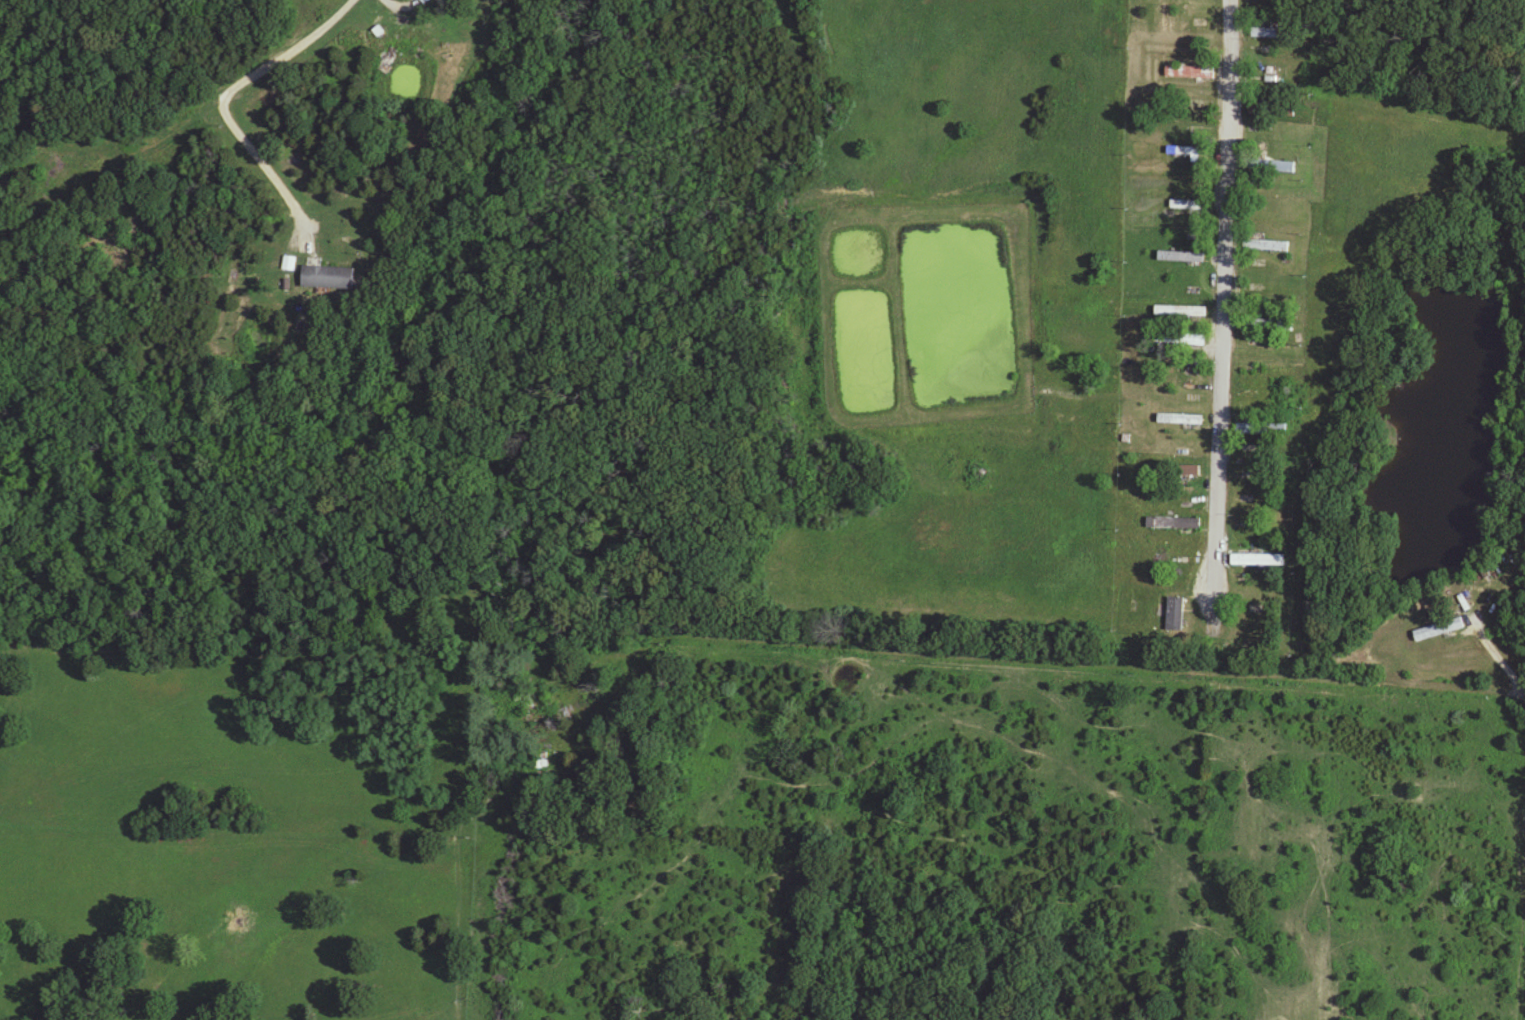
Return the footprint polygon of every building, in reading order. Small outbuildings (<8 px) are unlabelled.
[(1215,68),(1166,68),(1166,79),(1215,79),(1215,68)] [(1161,210),(1199,210),(1199,199),(1161,199),(1161,210)] [(355,269),(304,267),(304,288),(354,290),(355,269)] [(1200,477),(1200,466),(1158,466),(1158,477),(1200,477)] [(1202,530),(1202,520),(1152,520),(1152,530),(1202,530)] [(1231,567),(1286,567),(1286,556),(1231,556),(1231,567)] [(1412,632),(1415,643),(1467,630),(1464,619),(1412,632)]
